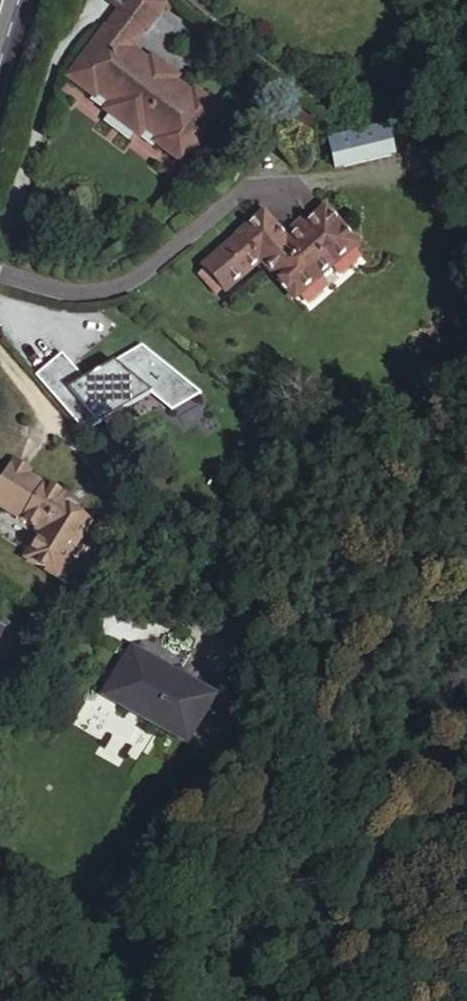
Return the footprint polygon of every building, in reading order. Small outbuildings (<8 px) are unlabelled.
[(119,8),(142,24),(143,25),(161,0),(121,0),(117,5),(119,8)] [(142,24),(119,8),(108,23),(130,40),(142,24)] [(127,45),(130,40),(108,23),(70,74),(75,77),(75,84),(82,89),(86,88),(91,92),(95,87),(111,98),(106,106),(138,129),(143,121),(160,133),(156,139),(158,140),(160,147),(169,152),(176,151),(178,154),(216,103),(193,87),(191,91),(127,45)] [(393,155),(391,128),(381,114),(361,129),(331,132),(333,160),(393,155)] [(357,250),(325,211),(286,242),(264,215),(237,236),(240,239),(200,270),(220,295),(260,263),(293,303),(357,250)] [(174,376),(122,333),(66,368),(45,341),(20,361),(69,419),(80,409),(124,373),(154,399),(174,376)] [(124,373),(80,409),(90,421),(143,389),(124,373)] [(0,471),(0,481),(9,486),(13,485),(23,470),(25,467),(9,457),(0,471)] [(39,530),(23,556),(53,574),(83,520),(69,513),(71,510),(57,501),(61,493),(23,470),(13,485),(9,486),(0,481),(0,506),(39,530)] [(76,502),(61,493),(57,501),(71,510),(76,502)] [(116,705),(178,745),(208,700),(129,647),(105,683),(123,695),(116,705)] [(98,693),(116,705),(123,695),(105,683),(98,693)]
